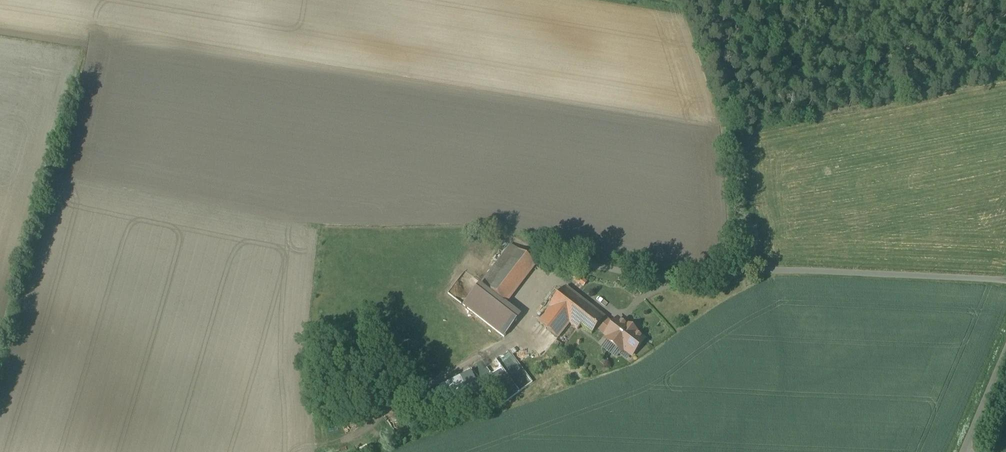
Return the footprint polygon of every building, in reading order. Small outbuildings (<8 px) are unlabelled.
[(511,245),(481,284),(506,304),(536,264),(511,245)] [(566,287),(549,308),(550,309),(539,323),(558,339),(570,324),(579,330),(582,326),(599,339),(612,322),(566,287)] [(522,318),(500,301),(488,317),(510,334),(522,318)] [(618,320),(606,336),(609,338),(607,340),(622,352),(624,350),(632,356),(644,340),(635,333),(636,332),(628,326),(628,327),(618,320)] [(478,386),(471,371),(464,375),(470,389),(478,386)] [(461,379),(443,389),(450,402),(468,393),(461,379)] [(432,394),(422,400),(425,407),(436,401),(432,394)]
